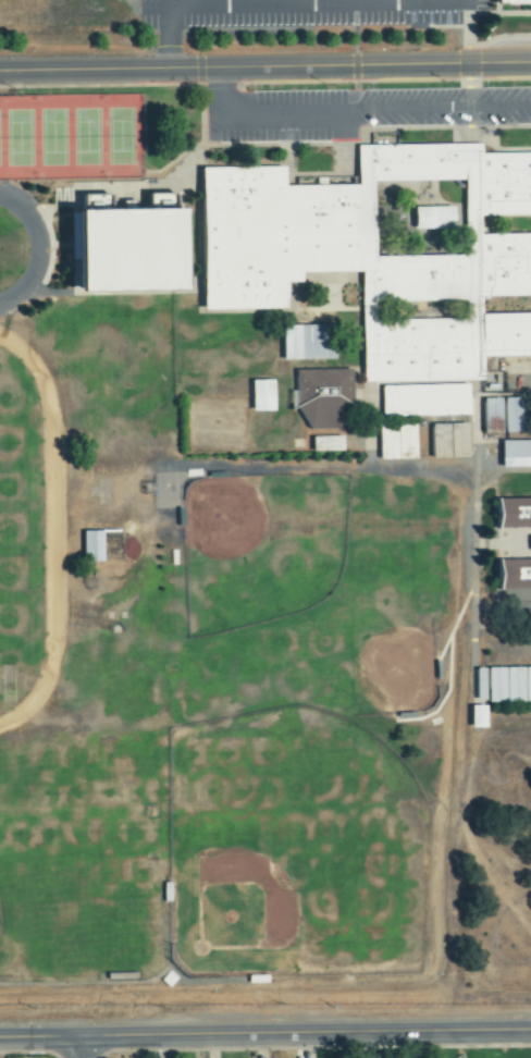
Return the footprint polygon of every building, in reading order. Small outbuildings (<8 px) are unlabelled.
[(396,145),(396,134),(370,134),(370,145),(396,145)] [(481,153),(481,146),(357,145),(357,186),(284,186),(284,168),(202,168),(201,311),(286,311),(286,283),(301,283),(301,273),(362,273),(362,383),(482,383),(482,357),(530,358),(530,314),(481,314),(481,297),(530,297),(530,153),(481,153)] [(188,209),(83,212),(85,293),(190,291),(188,209)] [(334,360),(334,326),(283,326),(283,360),(334,360)] [(354,370),(295,371),(296,391),(291,392),(291,410),(304,409),(305,431),(347,431),(346,409),(355,408),(354,370)] [(254,412),(275,412),(275,381),(253,381),(254,412)] [(469,416),(468,385),(381,387),(382,418),(469,416)] [(522,398),(504,399),(505,434),(523,433),(522,398)] [(483,433),(502,432),(501,399),(482,400),(483,433)] [(469,424),(430,425),(430,458),(469,458),(469,424)] [(344,452),(343,437),(312,438),(312,453),(344,452)] [(503,468),(530,468),(530,441),(503,442),(503,468)] [(523,508),(523,500),(501,500),(501,529),(530,529),(530,508),(523,508)] [(104,563),(103,532),(84,533),(84,563),(104,563)] [(488,669),(488,704),(530,704),(530,669),(488,669)] [(486,670),(476,670),(476,701),(485,701),(486,670)]
